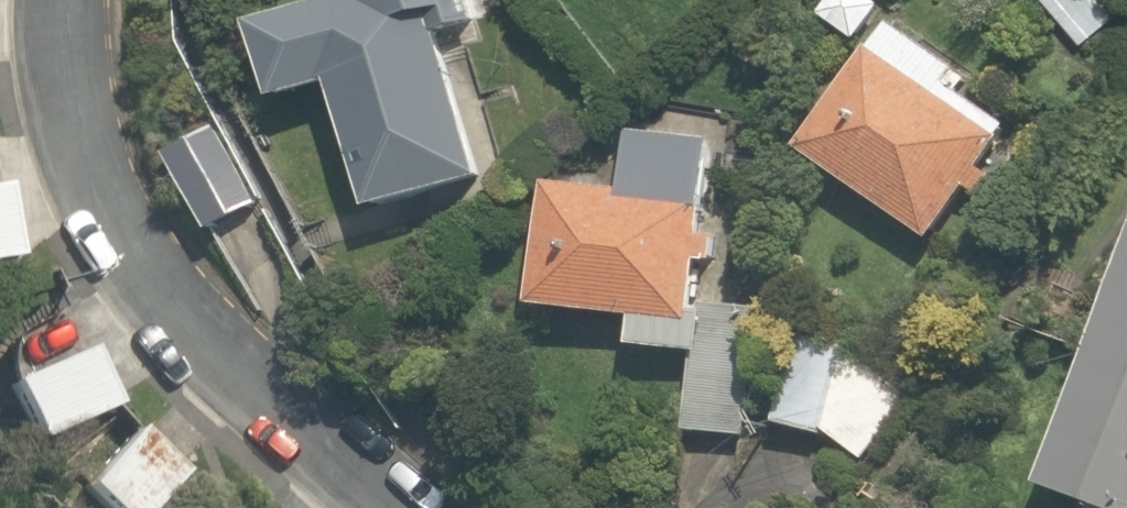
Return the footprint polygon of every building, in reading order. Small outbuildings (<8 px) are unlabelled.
[(246,21),(267,98),(329,80),(364,206),(467,177),(422,17),(455,7),(453,0),(322,0),(246,21)] [(870,0),(818,0),(811,9),(848,41),(878,7),(870,0)] [(927,240),(962,188),(977,198),(991,176),(979,168),(1006,128),(953,92),(962,78),(879,22),(792,149),(927,240)] [(710,145),(629,135),(605,184),(545,178),(523,303),(629,316),(625,348),(694,357),(684,429),(736,436),(752,309),(689,301),(695,255),(711,258),(719,198),(704,196),(710,145)] [(0,188),(0,260),(14,258),(7,187),(0,188)] [(1039,479),(1118,507),(1126,507),(1126,244),(1039,479)] [(910,393),(806,324),(755,400),(859,469),(910,393)] [(0,376),(0,383),(25,440),(113,402),(85,339),(0,376)] [(65,480),(89,507),(140,507),(180,473),(133,420),(65,480)]
